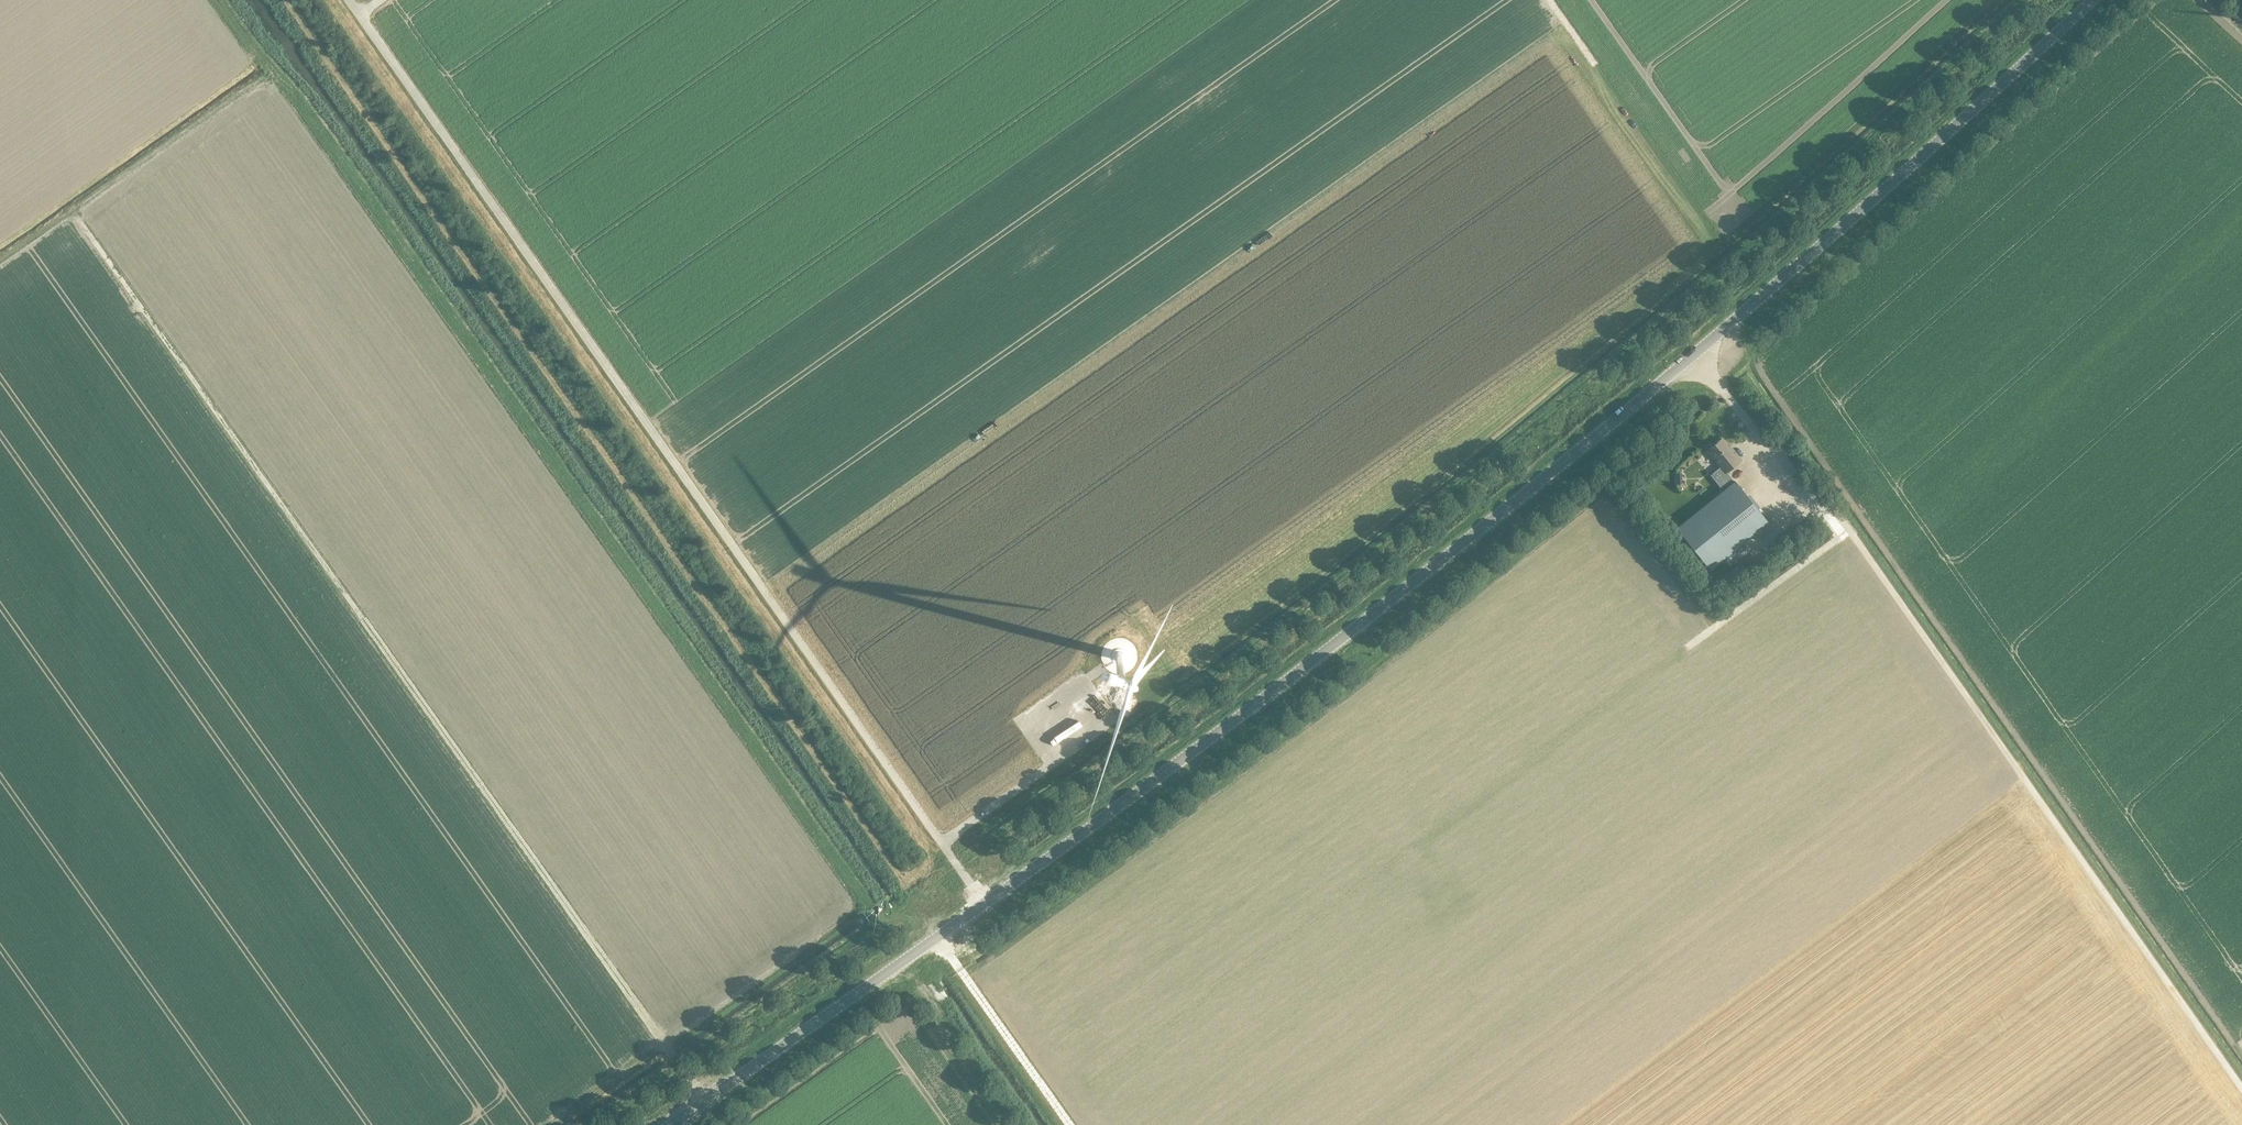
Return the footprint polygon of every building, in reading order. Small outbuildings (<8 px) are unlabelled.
[(1723,491),(1734,482),(1726,472),(1741,460),(1733,450),(1732,451),(1722,439),(1708,450),(1721,466),(1710,475),(1723,491)] [(1677,528),(1710,569),(1768,522),(1735,481),(1734,482),(1723,491),(1677,528)] [(1114,656),(1114,657),(1115,658),(1115,659),(1116,660),(1117,660),(1117,661),(1118,661),(1119,661),(1120,661),(1121,661),(1122,660),(1123,660),(1123,659),(1124,658),(1124,657),(1124,656),(1124,655),(1124,654),(1123,653),(1122,652),(1121,652),(1121,651),(1120,651),(1119,651),(1118,651),(1117,651),(1117,652),(1116,652),(1115,653),(1115,654),(1114,655),(1114,656)]
